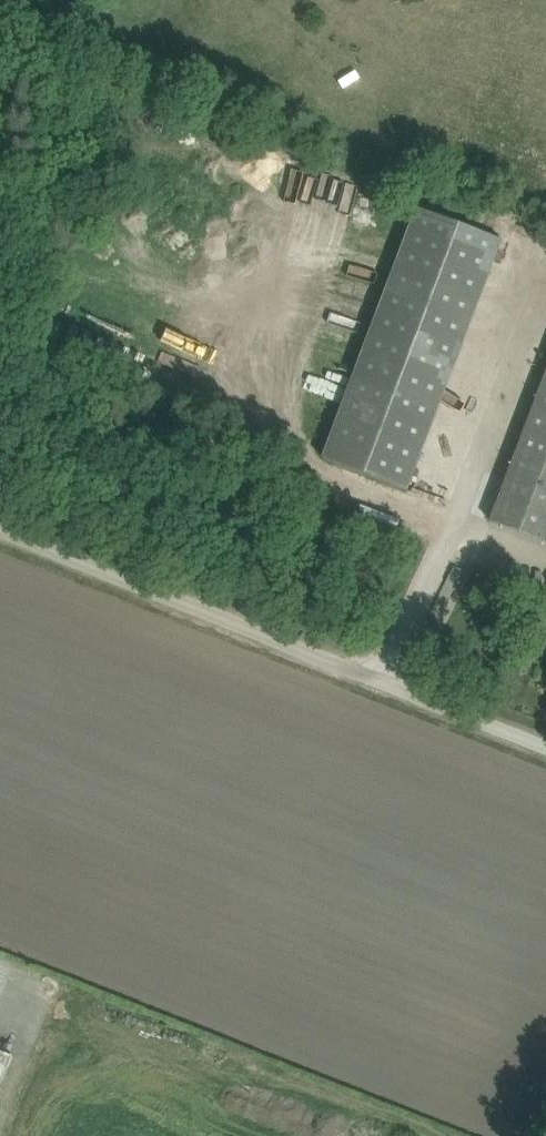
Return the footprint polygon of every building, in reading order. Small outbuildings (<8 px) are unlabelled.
[(412,490),(491,234),(401,207),(322,463),(412,490)] [(498,519),(545,539),(545,391),(498,519)] [(495,579),(491,590),(505,595),(509,584),(495,579)] [(14,1054),(0,1049),(0,1091),(14,1054)]
